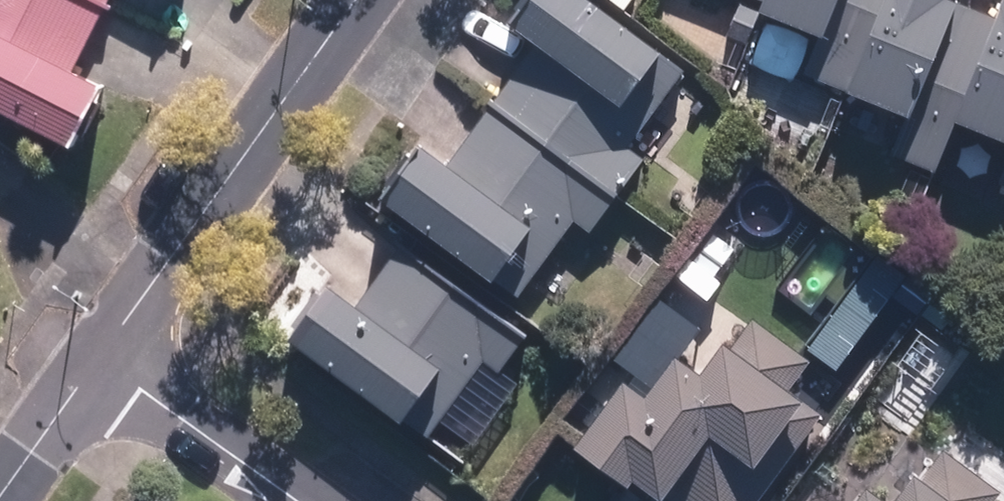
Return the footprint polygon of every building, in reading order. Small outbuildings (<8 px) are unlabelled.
[(83,140),(113,81),(82,65),(115,0),(0,0),(0,99),(83,140)] [(552,258),(586,211),(597,219),(643,156),(632,148),(659,110),(640,96),(672,52),(599,0),(548,0),(533,21),(551,34),(459,162),(436,145),(401,193),(513,273),(533,244),(552,258)] [(778,4),(832,26),(813,73),(854,90),(891,0),(779,0),(778,4)] [(864,84),(918,106),(899,153),(940,169),(1003,15),(966,0),(898,0),(864,84)] [(969,115),(1003,130),(1003,31),(969,115)] [(348,273),(304,338),(428,421),(461,373),(473,381),(490,356),(509,369),(533,335),(406,249),(377,293),(348,273)] [(589,436),(681,500),(760,500),(826,408),(795,385),(815,357),(761,319),(746,340),(735,333),(713,364),(688,346),(659,387),(636,370),(589,436)] [(1003,491),(947,450),(932,470),(926,465),(904,495),(881,479),(865,500),(997,500),(1003,491)]
